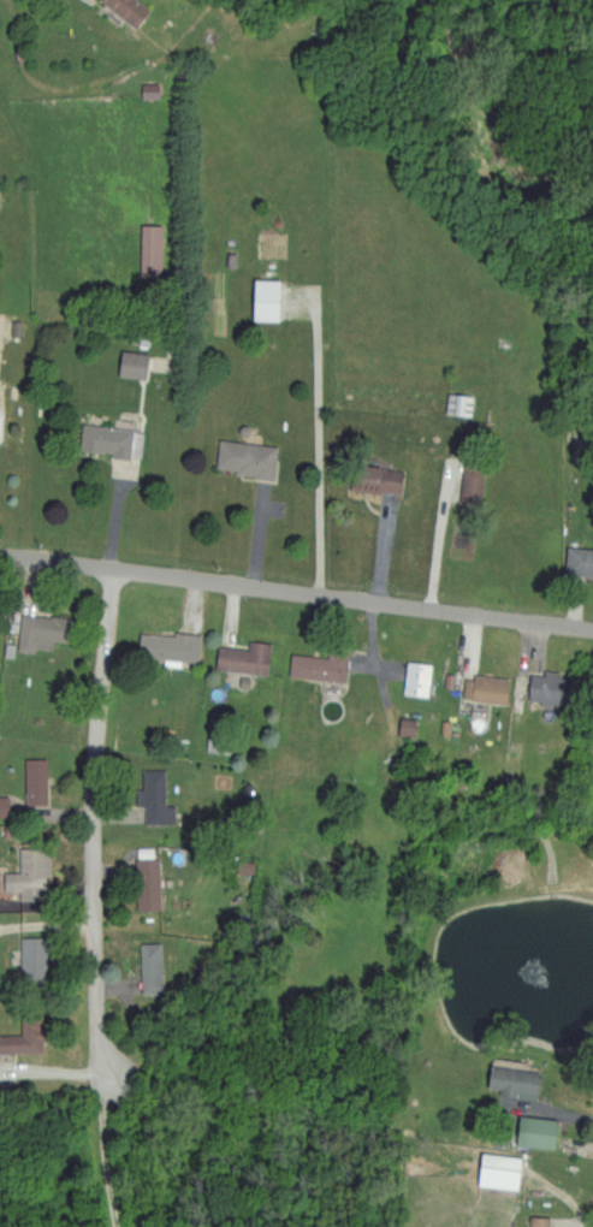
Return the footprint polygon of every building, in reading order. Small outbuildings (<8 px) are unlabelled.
[(134,0),(97,0),(130,26),(145,8),(134,0)] [(158,274),(159,224),(137,223),(136,274),(158,274)] [(247,318),(275,319),(276,278),(248,277),(247,318)] [(114,375),(146,378),(147,369),(165,370),(167,355),(116,350),(114,375)] [(442,412),(467,416),(470,396),(445,392),(442,412)] [(130,430),(79,422),(75,449),(106,453),(106,455),(126,459),(130,430)] [(127,455),(136,457),(140,432),(131,430),(127,455)] [(271,476),(274,444),(215,439),(212,471),(271,476)] [(347,487),(395,494),(399,469),(351,462),(347,487)] [(478,498),(479,470),(458,470),(457,497),(478,498)] [(592,575),(592,548),(562,547),(561,574),(592,575)] [(15,648),(49,649),(49,640),(64,641),(65,615),(16,614),(15,648)] [(136,631),(134,655),(196,661),(199,633),(172,630),(171,635),(136,631)] [(264,674),(268,642),(245,640),(245,648),(214,644),(212,668),(264,674)] [(285,676),(343,680),(345,651),(324,650),(324,655),(286,653),(285,676)] [(427,662),(401,661),(399,694),(425,695),(427,662)] [(555,704),(556,672),(524,670),(523,702),(555,704)] [(459,699),(503,703),(505,678),(462,673),(459,699)] [(394,733),(409,736),(413,719),(397,716),(394,733)] [(45,803),(44,757),(21,758),(22,803),(45,803)] [(163,768),(139,769),(140,787),(134,787),(134,806),(141,806),(142,824),(173,823),(173,804),(163,804),(163,768)] [(0,871),(0,890),(17,891),(16,909),(44,910),(46,847),(15,847),(15,871),(0,871)] [(133,910),(157,909),(156,857),(132,857),(133,910)] [(39,936),(17,936),(18,980),(40,980),(39,936)] [(137,993),(159,992),(158,942),(136,943),(137,993)] [(39,1019),(16,1019),(16,1034),(0,1034),(0,1052),(38,1053),(39,1019)] [(533,1099),(535,1069),(503,1066),(503,1059),(486,1057),(483,1087),(495,1088),(495,1096),(533,1099)] [(510,1143),(548,1149),(553,1121),(514,1115),(510,1143)] [(473,1186),(514,1188),(515,1155),(474,1154),(473,1186)] [(526,1216),(526,1226),(547,1226),(547,1216),(526,1216)]
